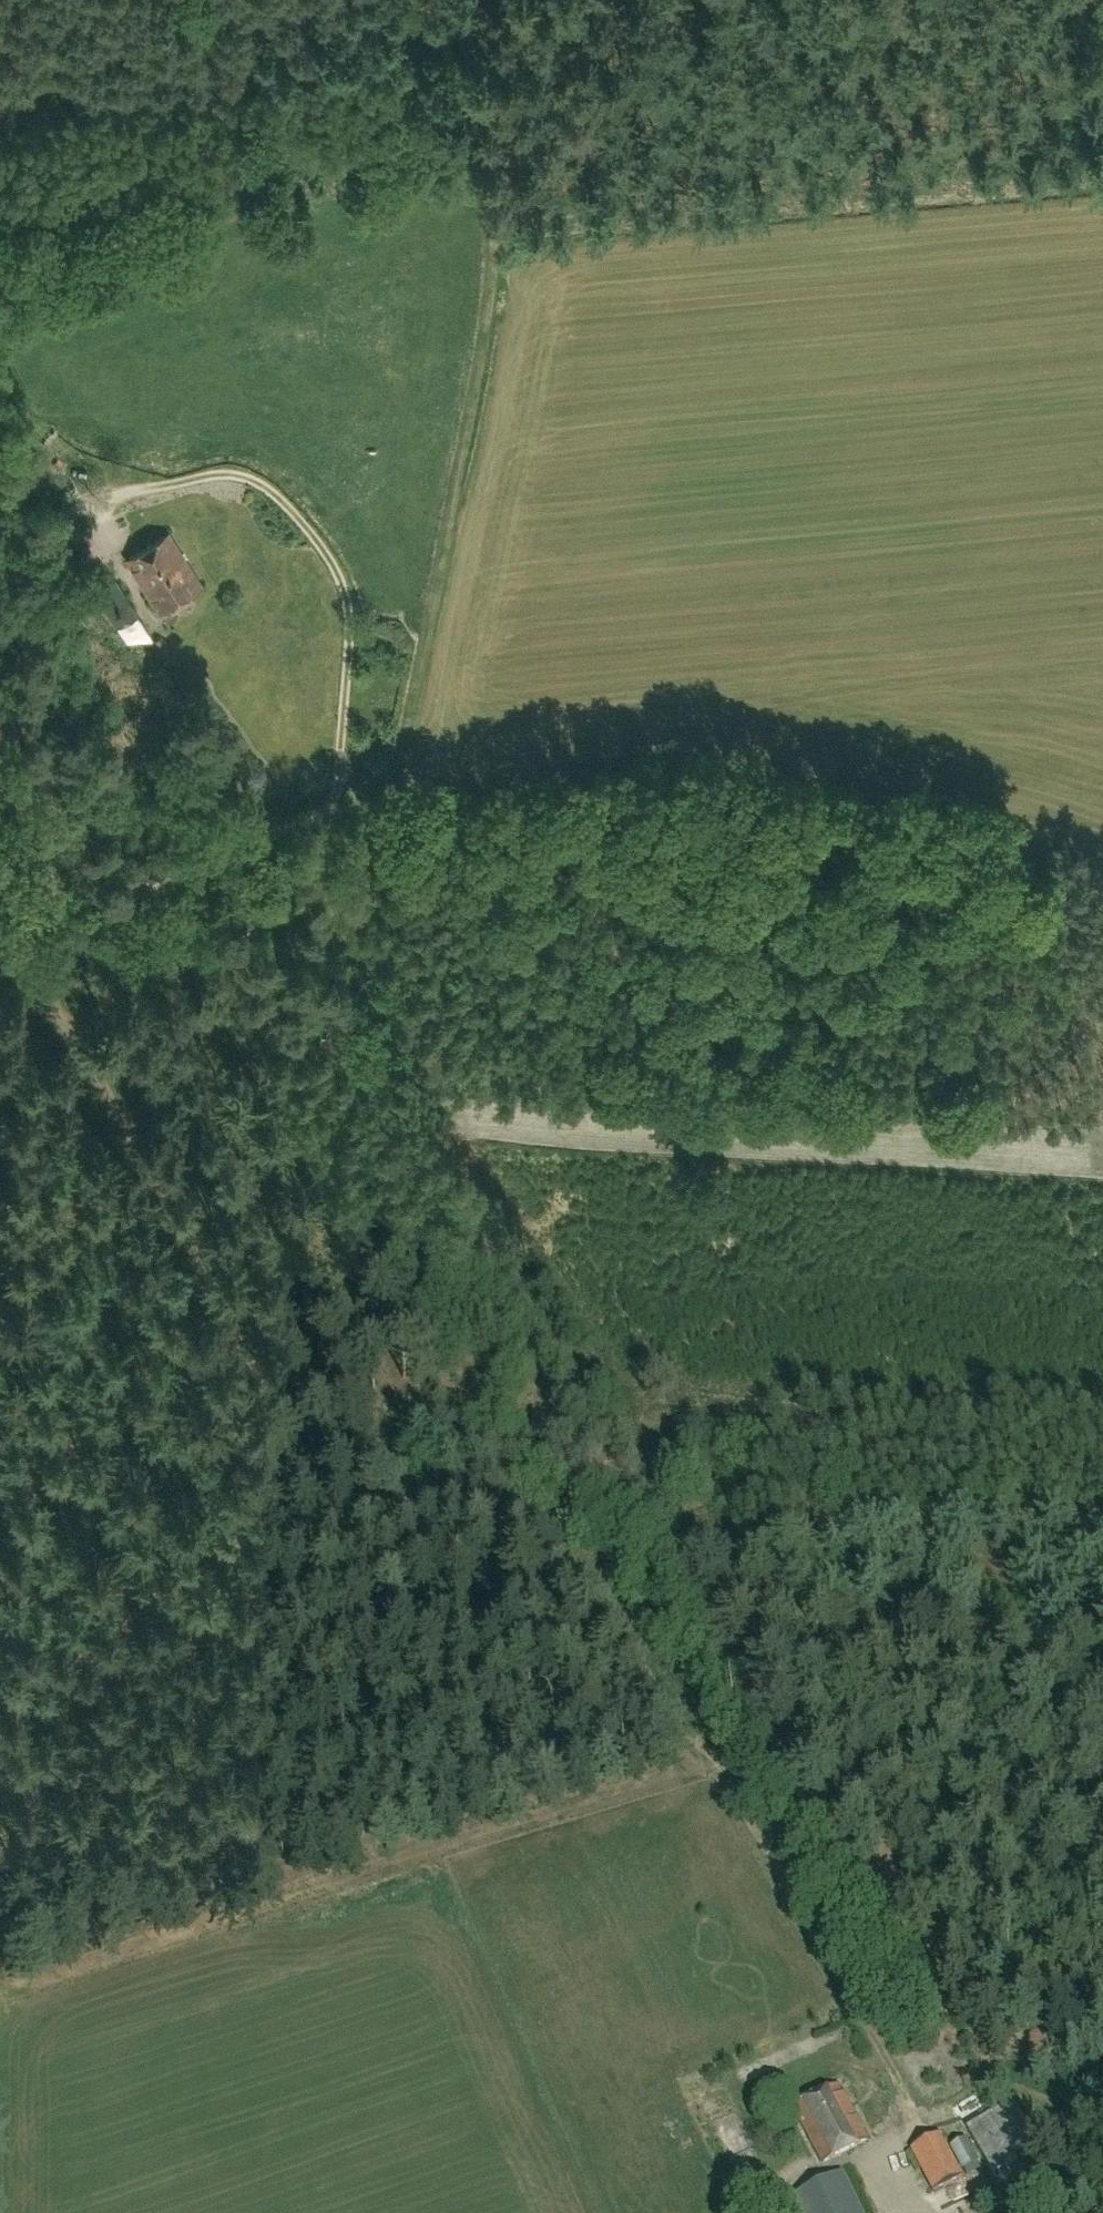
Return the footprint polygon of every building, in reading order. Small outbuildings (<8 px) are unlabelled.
[(13,291),(0,262),(0,297),(13,291)] [(167,533),(124,560),(157,612),(199,586),(167,533)] [(112,580),(92,593),(114,628),(135,615),(112,580)] [(791,2107),(820,2162),(865,2138),(836,2084),(791,2107)] [(938,2133),(909,2148),(930,2190),(960,2174),(938,2133)] [(790,2196),(799,2212),(861,2212),(840,2171),(790,2196)]
